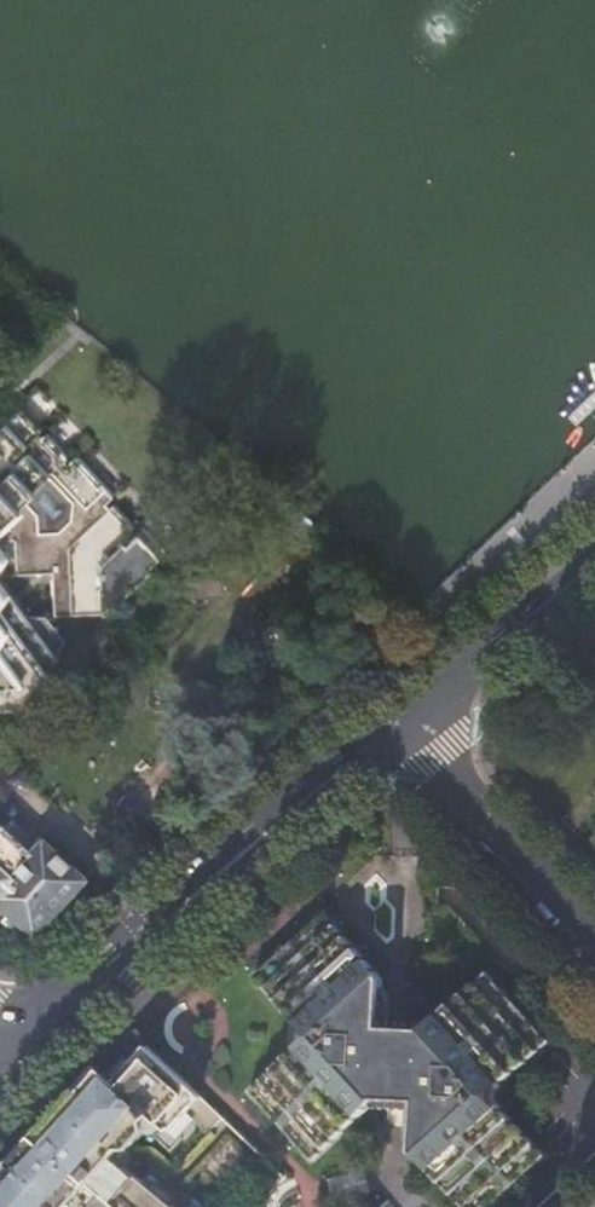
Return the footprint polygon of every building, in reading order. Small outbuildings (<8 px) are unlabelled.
[(16,407),(0,422),(0,703),(19,703),(45,670),(62,636),(43,613),(30,613),(2,573),(51,570),(54,613),(102,612),(148,568),(145,564),(155,556),(129,528),(131,524),(111,504),(108,506),(103,501),(109,494),(72,456),(64,463),(59,459),(61,455),(42,434),(38,437),(35,433),(37,430),(16,407)] [(41,932),(91,877),(50,838),(36,852),(0,820),(0,898),(41,932)] [(250,977),(294,1024),(294,1047),(247,1091),(309,1159),(371,1103),(415,1104),(414,1131),(422,1132),(421,1156),(470,1206),(483,1206),(544,1152),(499,1104),(500,1082),(548,1037),(484,970),(425,1026),(380,1026),(380,999),(373,999),(374,972),(319,913),(250,977)] [(25,1139),(107,1206),(165,1206),(105,1158),(143,1117),(161,1133),(195,1099),(142,1048),(109,1084),(91,1068),(25,1139)] [(0,1171),(0,1206),(107,1206),(25,1139),(0,1171)]
